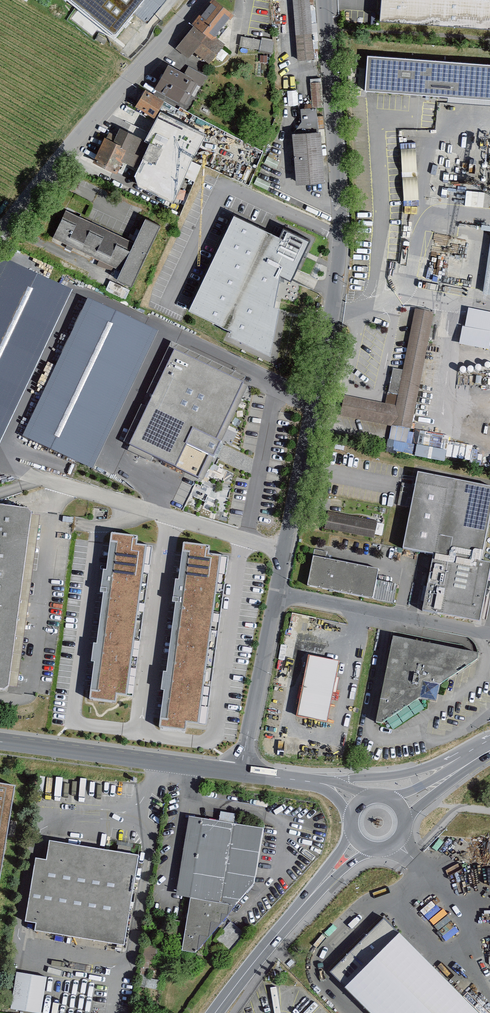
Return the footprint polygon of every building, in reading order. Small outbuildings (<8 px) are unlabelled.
[(112,37),(143,0),(66,0),(112,37)] [(381,19),(489,27),(489,0),(382,0),(381,19)] [(308,1),(300,2),(291,2),(295,64),(312,63),(308,1)] [(232,18),(212,2),(194,26),(214,42),(232,18)] [(222,48),(214,42),(194,26),(174,52),(188,63),(193,56),(207,67),(222,48)] [(366,58),(363,97),(489,107),(489,68),(366,58)] [(183,78),(166,69),(153,93),(184,109),(195,89),(200,91),(206,80),(187,70),(183,78)] [(311,107),(323,107),(323,81),(311,81),(311,107)] [(161,104),(142,94),(133,112),(152,122),(161,104)] [(290,138),(295,188),(324,185),(317,112),(300,113),(302,137),(290,138)] [(144,140),(120,129),(117,135),(109,132),(106,139),(104,138),(93,163),(122,176),(127,165),(137,169),(148,145),(143,143),(144,140)] [(229,333),(270,353),(285,275),(292,279),(311,240),(283,226),(279,235),(234,213),(188,309),(231,329),(229,333)] [(133,247),(65,216),(52,243),(120,275),(117,282),(132,289),(159,230),(144,223),(133,247)] [(5,259),(0,270),(0,440),(72,290),(5,259)] [(157,333),(89,302),(25,435),(94,470),(157,333)] [(386,404),(344,396),(342,416),(411,428),(433,312),(415,309),(403,370),(394,368),(386,404)] [(489,341),(489,313),(464,309),(458,345),(489,350),(489,341)] [(244,383),(173,350),(129,444),(143,451),(199,477),(215,444),(244,383)] [(390,427),(387,452),(441,458),(444,435),(416,432),(416,430),(390,427)] [(418,473),(405,547),(434,553),(483,562),(489,521),(489,485),(418,473)] [(0,507),(0,691),(4,692),(8,688),(31,516),(27,510),(0,507)] [(376,520),(327,511),(324,529),(372,538),(376,520)] [(137,546),(138,538),(112,535),(111,543),(117,544),(97,693),(91,692),(90,699),(115,702),(116,696),(133,698),(152,548),(137,546)] [(209,555),(210,548),(184,545),(183,553),(189,553),(168,720),(161,719),(160,729),(186,732),(187,724),(207,726),(229,557),(209,555)] [(483,562),(434,553),(422,614),(477,624),(487,568),(483,562)] [(381,568),(314,557),(310,585),(396,603),(400,583),(379,579),(381,568)] [(393,639),(376,723),(382,724),(420,699),(448,680),(477,661),(478,656),(393,639)] [(308,657),(296,717),(327,723),(339,662),(308,657)] [(0,783),(0,881),(16,786),(0,783)] [(265,830),(189,817),(176,894),(190,897),(181,951),(196,953),(256,882),(265,830)] [(140,856),(50,840),(47,859),(36,857),(24,921),(35,923),(34,930),(124,946),(140,856)] [(332,970),(348,984),(399,933),(384,919),(332,970)] [(399,933),(348,984),(345,988),(369,1012),(478,1012),(399,933)] [(145,946),(144,959),(154,960),(154,946),(145,946)] [(33,1012),(42,1012),(48,977),(14,971),(8,1009),(33,1012)]
